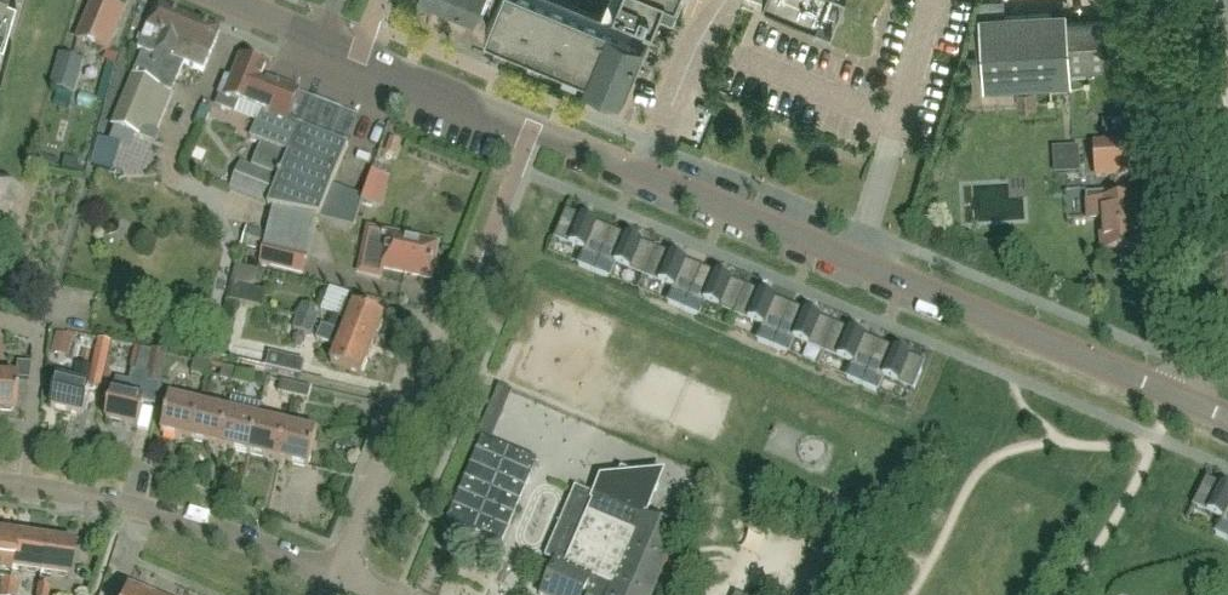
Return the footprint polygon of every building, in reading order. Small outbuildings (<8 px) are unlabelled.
[(4,48),(17,3),(7,0),(0,0),(0,46),(4,48)] [(124,12),(95,0),(78,41),(107,53),(124,12)] [(647,13),(653,15),(660,0),(449,0),(473,10),(477,0),(493,7),(486,24),(580,62),(578,66),(628,87),(651,33),(641,29),(647,13)] [(826,14),(832,0),(793,0),(826,14)] [(979,15),(1004,13),(1003,0),(978,0),(979,15)] [(172,65),(191,19),(157,5),(138,50),(143,52),(172,65)] [(1124,16),(1068,20),(1067,9),(1004,13),(979,15),(983,88),(1071,83),(1070,69),(1131,65),(1128,16),(1124,16)] [(206,65),(220,31),(191,19),(172,65),(180,69),(186,71),(188,65),(203,71),(206,65)] [(180,69),(172,65),(143,52),(137,65),(133,76),(171,92),(180,69)] [(85,61),(83,61),(61,54),(51,88),(75,95),(85,61)] [(319,217),(349,147),(288,121),(300,92),(268,79),(271,70),(241,58),(231,81),(226,79),(215,107),(235,115),(240,103),(261,112),(251,138),(289,154),(288,156),(261,145),(253,167),(279,177),(267,206),(319,217)] [(118,62),(108,59),(100,87),(110,89),(118,62)] [(152,142),(171,94),(172,92),(171,92),(133,76),(112,126),(152,142)] [(1035,88),(1016,89),(1017,107),(1036,107),(1035,88)] [(1134,121),(1103,123),(1104,143),(1135,141),(1134,121)] [(1137,174),(1135,141),(1104,143),(1094,144),(1097,177),(1137,174)] [(1065,148),(1053,148),(1054,160),(1066,159),(1065,148)] [(241,162),(229,191),(266,206),(277,177),(241,162)] [(1138,200),(1122,201),(1121,193),(1087,195),(1088,220),(1101,220),(1103,252),(1141,249),(1138,200)] [(594,273),(612,231),(566,212),(555,240),(584,252),(578,266),(583,268),(594,273)] [(251,229),(245,248),(259,252),(265,234),(251,229)] [(368,231),(360,274),(379,278),(382,268),(431,278),(438,245),(432,243),(368,231)] [(644,279),(657,250),(612,231),(594,273),(611,280),(616,267),(644,279)] [(303,272),(307,255),(264,244),(260,265),(302,276),(303,272)] [(701,269),(657,250),(644,279),(673,290),(667,304),(683,311),(701,269)] [(746,288),(701,269),(683,311),(700,318),(706,304),(734,316),(746,288)] [(262,308),(266,291),(233,284),(229,300),(262,308)] [(791,307),(746,288),(734,316),(762,328),(756,342),(773,349),(791,307)] [(372,347),(383,319),(346,304),(340,319),(333,316),(328,328),(323,326),(322,327),(372,347)] [(303,305),(298,317),(315,324),(320,311),(303,305)] [(835,325),(791,307),(773,349),(789,356),(795,342),(823,354),(835,325)] [(310,336),(315,324),(298,317),(293,329),(310,336)] [(880,344),(835,325),(823,354),(851,366),(846,380),(862,387),(880,344)] [(361,376),(372,347),(322,327),(317,341),(337,349),(331,364),(361,376)] [(58,334),(52,355),(67,359),(73,338),(58,334)] [(59,372),(51,408),(82,415),(88,388),(99,390),(110,343),(98,340),(92,369),(77,366),(75,376),(59,372)] [(925,364),(880,344),(862,387),(878,394),(884,380),(913,392),(925,364)] [(137,428),(144,401),(142,401),(147,382),(160,385),(166,356),(152,352),(145,382),(132,379),(128,397),(112,394),(106,421),(137,428)] [(301,375),(304,362),(303,362),(301,361),(269,353),(266,367),(301,375)] [(205,378),(208,365),(192,362),(189,374),(205,378)] [(219,381),(234,384),(236,372),(221,369),(219,381)] [(252,375),(236,372),(234,384),(249,387),(252,375)] [(14,379),(0,378),(0,410),(13,411),(14,379)] [(277,394),(292,397),(295,385),(279,382),(277,394)] [(311,389),(295,385),(292,397),(301,399),(308,401),(311,389)] [(504,412),(512,394),(512,392),(499,386),(496,391),(490,406),(504,412)] [(190,441),(198,405),(168,398),(160,434),(190,441)] [(219,448),(228,412),(198,405),(190,441),(219,448)] [(481,437),(446,519),(502,543),(537,461),(491,441),(504,412),(490,406),(478,436),(481,437)] [(249,455),(257,419),(228,412),(219,448),(249,455)] [(278,461),(286,426),(257,419),(249,455),(278,461)] [(308,468),(316,433),(286,426),(278,461),(301,467),(308,468)] [(679,533),(644,518),(659,485),(657,484),(656,486),(640,479),(621,472),(618,481),(617,481),(614,487),(601,481),(595,497),(575,488),(545,558),(555,563),(542,594),(652,594),(679,533)] [(1206,479),(1193,506),(1221,521),(1214,534),(1227,541),(1227,490),(1206,479)] [(10,569),(14,537),(0,535),(0,579),(8,580),(10,569)] [(39,573),(43,542),(14,537),(10,569),(39,573)] [(68,578),(73,546),(43,542),(39,573),(68,578)] [(17,582),(0,579),(0,581),(0,590),(15,593),(17,582)] [(49,587),(37,585),(36,594),(48,594),(49,587)]
